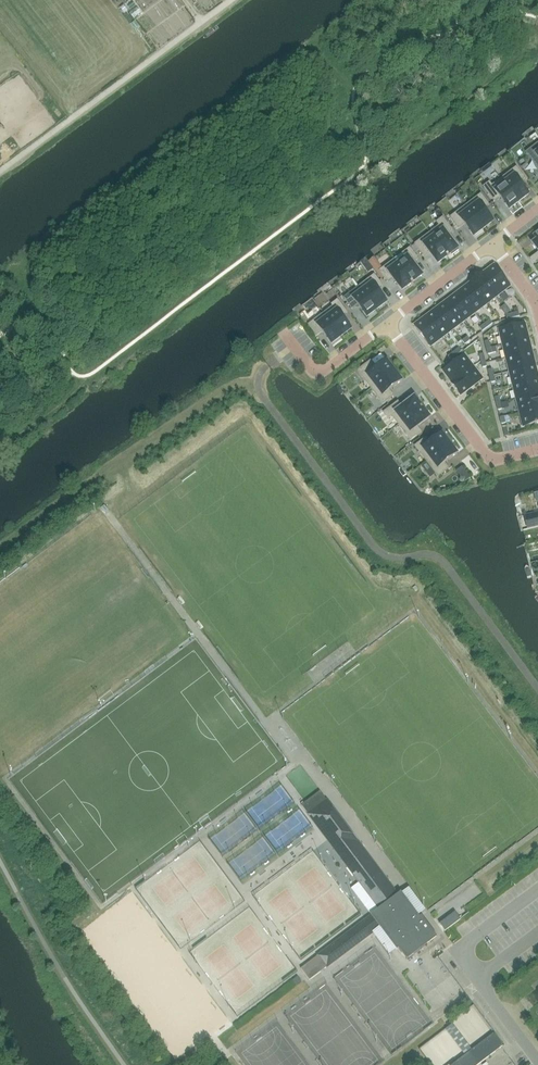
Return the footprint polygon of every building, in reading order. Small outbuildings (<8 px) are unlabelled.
[(201,8),(214,0),(196,0),(201,8)] [(520,201),(519,201),(528,194),(519,182),(525,178),(516,167),(501,179),(519,202),(520,201)] [(501,179),(492,186),(489,182),(483,187),(494,201),(500,197),(509,209),(518,202),(519,202),(501,179)] [(484,228),(493,221),(484,209),(489,205),(481,194),(466,206),(483,229),(484,228)] [(482,229),(483,229),(466,206),(450,217),(459,228),(464,224),(473,236),(482,229)] [(439,226),(430,233),(448,256),(449,255),(448,255),(451,253),(452,255),(459,250),(448,236),(454,232),(443,217),(437,222),(439,226)] [(430,233),(415,244),(423,255),(429,251),(438,263),(447,256),(447,257),(448,256),(430,233)] [(407,257),(399,264),(398,264),(413,283),(413,282),(422,275),(413,263),(418,259),(410,248),(404,252),(407,257)] [(412,284),(413,283),(398,264),(399,264),(395,259),(379,271),(388,282),(393,278),(402,290),(411,283),(412,284)] [(510,286),(494,265),(483,274),(483,273),(482,274),(498,295),(510,286)] [(487,303),(498,295),(482,274),(471,282),(487,303)] [(377,309),(386,302),(377,290),(383,286),(374,275),(359,286),(377,310),(378,309),(377,309)] [(460,291),(476,312),(487,303),(471,282),(470,282),(471,283),(460,291)] [(376,310),(377,310),(359,286),(344,298),(352,309),(358,305),(367,317),(376,310)] [(464,320),(476,312),(460,291),(449,300),(464,320)] [(342,336),(351,329),(342,317),(347,313),(338,300),(332,305),(333,306),(324,313),(341,337),(342,336)] [(453,329),(464,320),(449,300),(438,308),(453,329)] [(442,337),(453,329),(438,308),(426,317),(442,337)] [(340,337),(341,337),(324,313),(308,325),(317,336),(322,332),(331,344),(340,337)] [(430,346),(442,337),(426,317),(414,325),(430,346)] [(499,330),(503,344),(528,338),(525,323),(499,330)] [(503,344),(506,358),(532,352),(528,338),(503,344)] [(510,372),(535,365),(532,352),(506,358),(510,372)] [(452,383),(473,367),(464,355),(444,371),(452,382),(452,383)] [(394,371),(394,370),(393,370),(387,361),(375,371),(368,362),(357,371),(371,389),(394,371)] [(510,372),(513,385),(537,379),(537,377),(535,365),(510,372)] [(473,367),(452,383),(461,395),(482,379),(473,367)] [(395,372),(394,371),(371,389),(383,404),(394,396),(389,390),(401,381),(395,372)] [(516,399),(537,393),(537,379),(513,385),(516,399)] [(516,399),(520,412),(537,408),(537,393),(516,399)] [(422,407),(422,406),(421,407),(414,398),(402,407),(398,401),(384,412),(388,418),(392,416),(399,425),(422,407)] [(423,408),(422,407),(399,425),(410,440),(421,432),(417,426),(429,417),(422,408),(423,408)] [(520,412),(523,427),(537,423),(537,408),(520,412)] [(449,444),(449,443),(442,434),(430,443),(426,438),(415,446),(426,461),(449,444)] [(450,445),(449,444),(426,461),(438,477),(449,468),(445,463),(457,454),(450,445)] [(463,467),(457,471),(466,482),(471,478),(463,467)] [(321,793),(302,806),(308,814),(327,800),(321,793)] [(318,807),(308,814),(315,823),(317,822),(319,825),(318,827),(330,843),(332,842),(335,845),(333,847),(345,864),(347,862),(350,866),(348,867),(363,888),(379,908),(371,915),(371,916),(380,927),(396,949),(397,950),(399,948),(403,954),(407,960),(416,953),(415,951),(423,944),(427,943),(430,943),(433,940),(437,937),(430,926),(422,916),(420,917),(416,911),(410,904),(401,892),(398,895),(396,896),(394,894),(392,891),(393,891),(394,890),(388,881),(381,872),(379,874),(378,872),(377,871),(378,870),(379,870),(373,861),(367,853),(365,855),(363,853),(362,851),(364,850),(361,845),(357,841),(349,840),(342,839),(333,827),(325,816),(326,809),(327,801),(327,800),(318,807)] [(463,901),(437,920),(445,931),(471,912),(463,901)] [(367,919),(301,969),(310,980),(339,958),(338,956),(342,953),(343,955),(373,933),(375,931),(367,919)] [(457,1061),(460,1064),(478,1064),(501,1047),(503,1046),(493,1034),(457,1061)]
